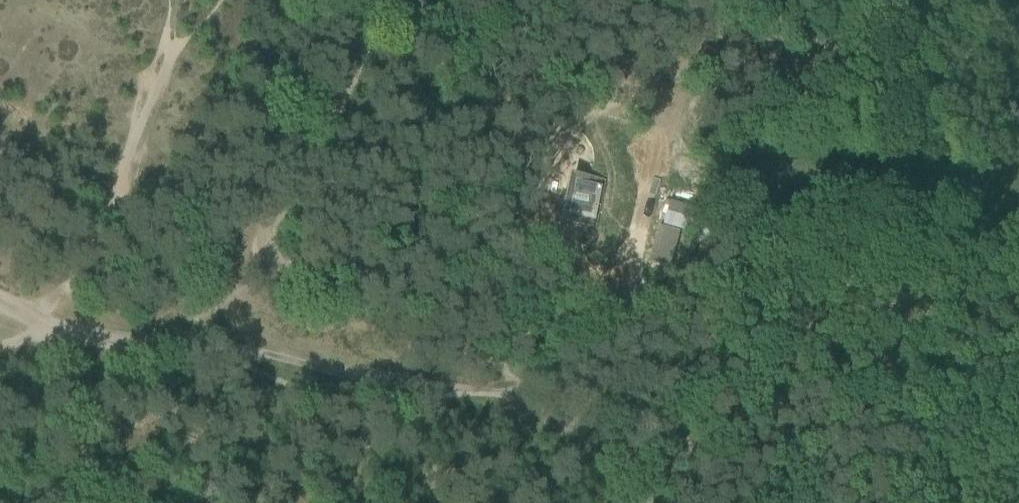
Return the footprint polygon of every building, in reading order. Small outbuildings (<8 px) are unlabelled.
[(572,175),(563,220),(592,226),(593,220),(600,187),(601,181),(572,175)]
